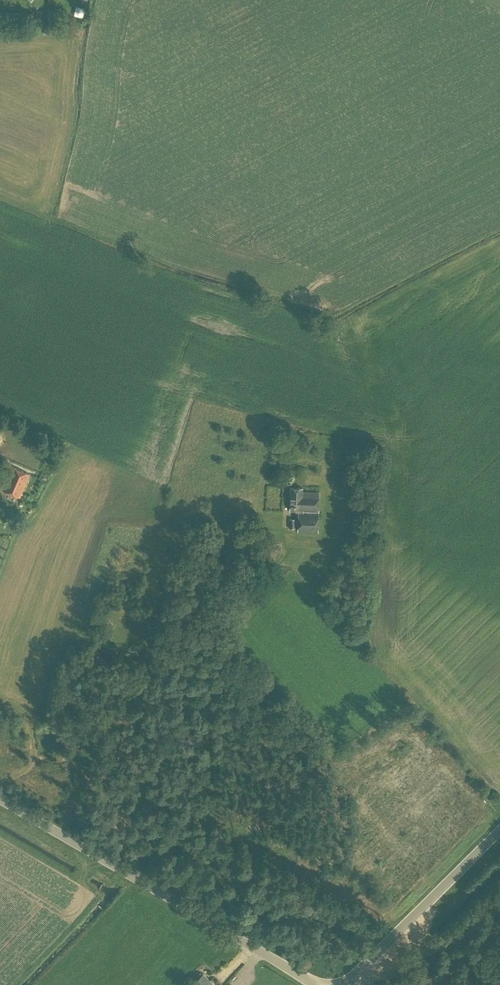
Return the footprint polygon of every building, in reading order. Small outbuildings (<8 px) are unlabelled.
[(47,22),(59,21),(59,9),(47,9),(47,22)] [(20,496),(30,474),(10,466),(7,473),(9,474),(3,489),(20,496)] [(318,532),(319,492),(303,491),(303,487),(291,487),(290,511),(299,511),(298,531),(318,532)] [(113,658),(116,650),(103,646),(100,654),(113,658)] [(203,974),(194,983),(197,984),(215,984),(203,974)]
